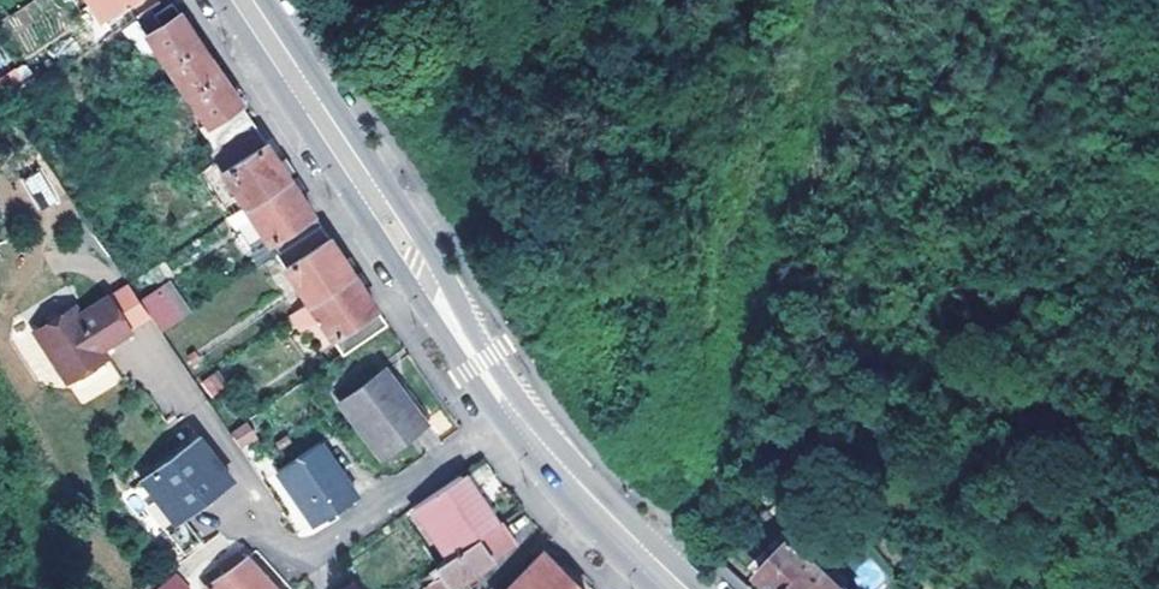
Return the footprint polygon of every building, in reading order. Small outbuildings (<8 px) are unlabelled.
[(130,10),(145,0),(124,0),(130,10)] [(159,20),(143,31),(167,66),(199,46),(189,31),(172,6),(156,16),(159,20)] [(143,31),(136,22),(120,32),(149,78),(167,66),(143,31)] [(219,75),(199,46),(167,66),(186,96),(219,75)] [(186,96),(167,66),(149,78),(170,106),(186,96)] [(235,100),(219,75),(186,96),(207,126),(202,131),(213,150),(251,126),(235,100)] [(251,126),(213,150),(209,153),(245,210),(289,181),(268,150),(251,126)] [(24,179),(41,209),(57,200),(40,170),(24,179)] [(289,181),(245,210),(268,245),(271,244),(278,256),(321,230),(305,205),(289,181)] [(308,304),(351,276),(337,255),(321,230),(278,256),(308,304)] [(365,298),(351,276),(308,304),(344,356),(385,329),(365,298)] [(142,302),(161,331),(182,318),(162,289),(142,302)] [(129,330),(105,295),(78,314),(72,307),(33,333),(82,407),(122,380),(101,349),(129,330)] [(423,427),(384,374),(342,406),(382,458),(423,427)] [(230,432),(240,450),(258,440),(247,422),(230,432)] [(230,479),(198,438),(143,482),(177,523),(167,532),(185,557),(202,544),(182,519),(230,479)] [(317,529),(359,502),(322,447),(280,475),(317,529)] [(496,526),(460,477),(414,508),(450,557),(496,526)] [(143,482),(136,488),(167,532),(177,523),(143,482)] [(496,526),(450,557),(437,567),(453,588),(454,588),(517,545),(502,522),(496,526)] [(184,560),(185,557),(167,532),(162,534),(184,560)] [(794,542),(760,579),(771,588),(844,588),(794,542)] [(241,552),(224,566),(229,572),(207,587),(209,588),(274,588),(248,559),(241,552)] [(508,588),(577,588),(564,576),(542,554),(508,588)]
